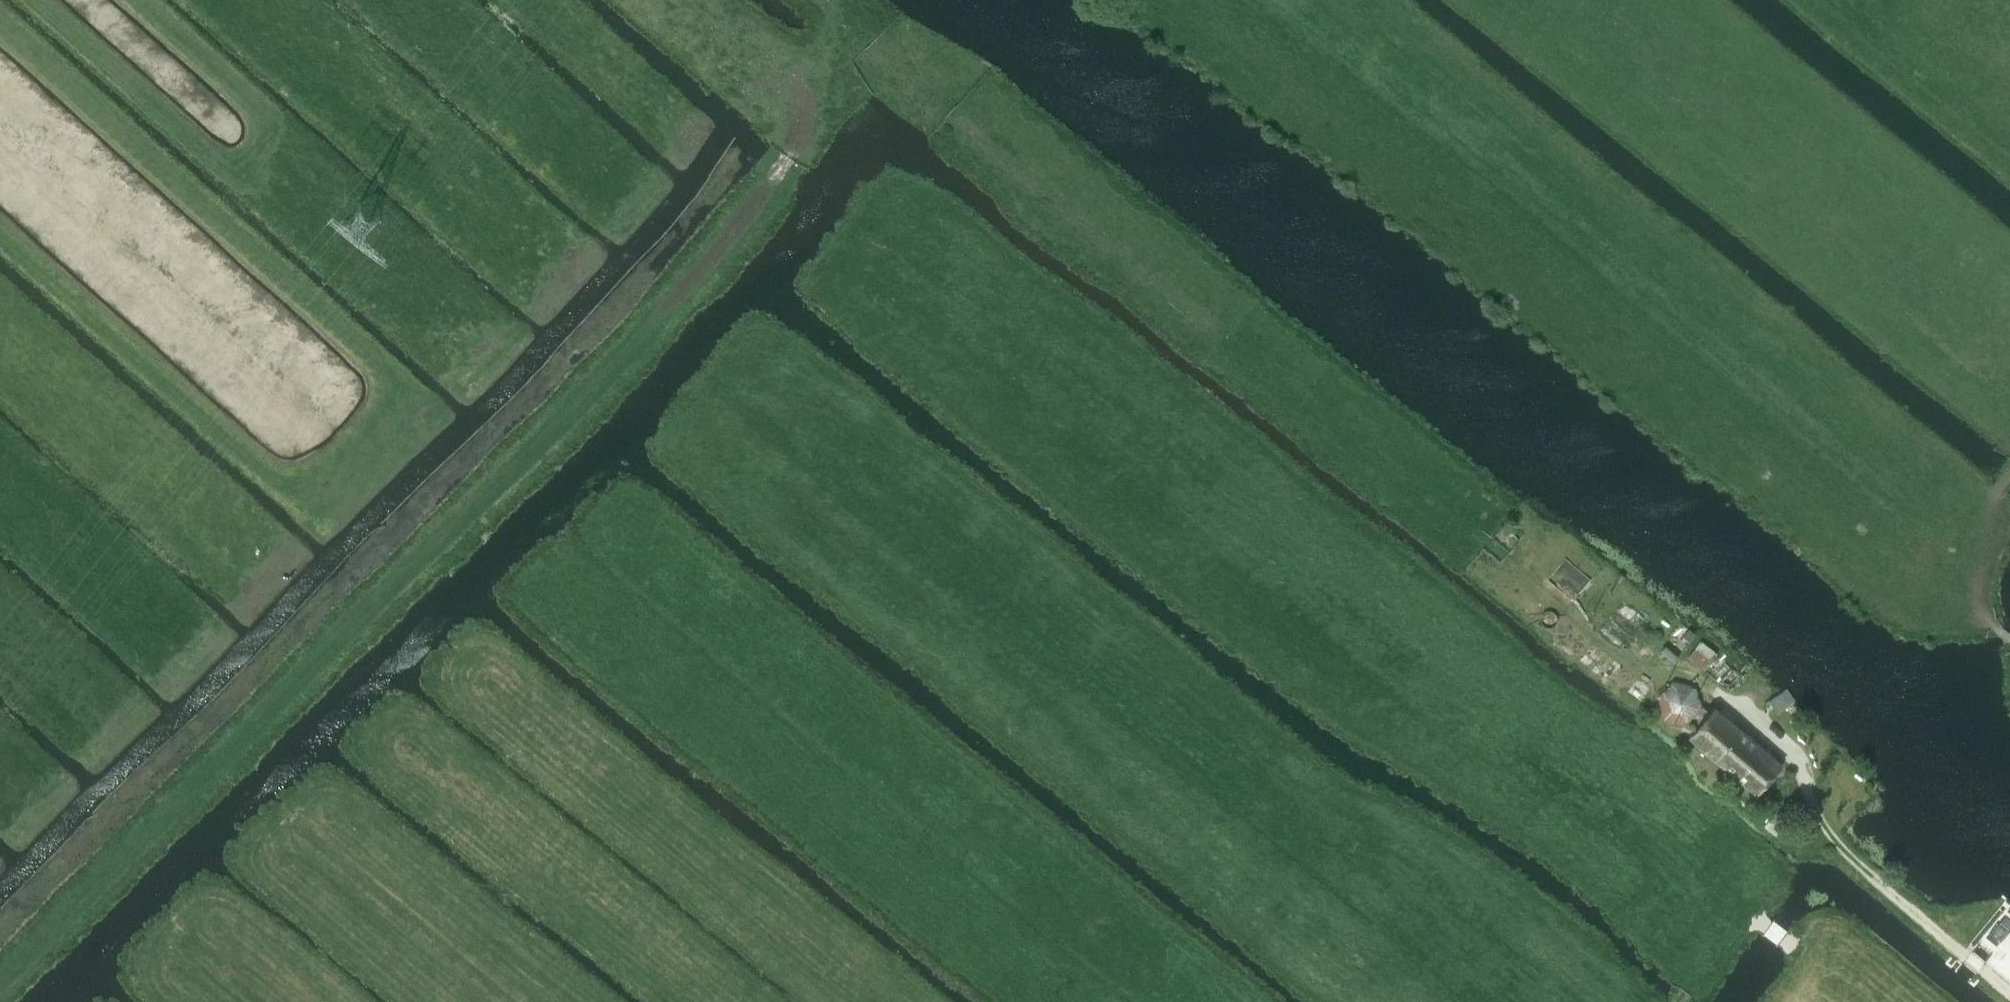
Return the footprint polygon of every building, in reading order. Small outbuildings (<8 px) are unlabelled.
[(1698,665),(1726,689),(1739,674),(1701,642),(1688,657),(1698,665)] [(1694,685),(1672,681),(1657,697),(1664,719),(1686,723),(1701,706),(1694,685)] [(1775,713),(1790,697),(1780,687),(1765,703),(1775,713)] [(1691,738),(1712,757),(1738,727),(1717,709),(1691,738)] [(1738,727),(1712,757),(1736,778),(1762,749),(1738,727)] [(1762,749),(1736,778),(1755,795),(1781,766),(1762,749)] [(1762,825),(1778,838),(1789,825),(1772,811),(1762,825)]
